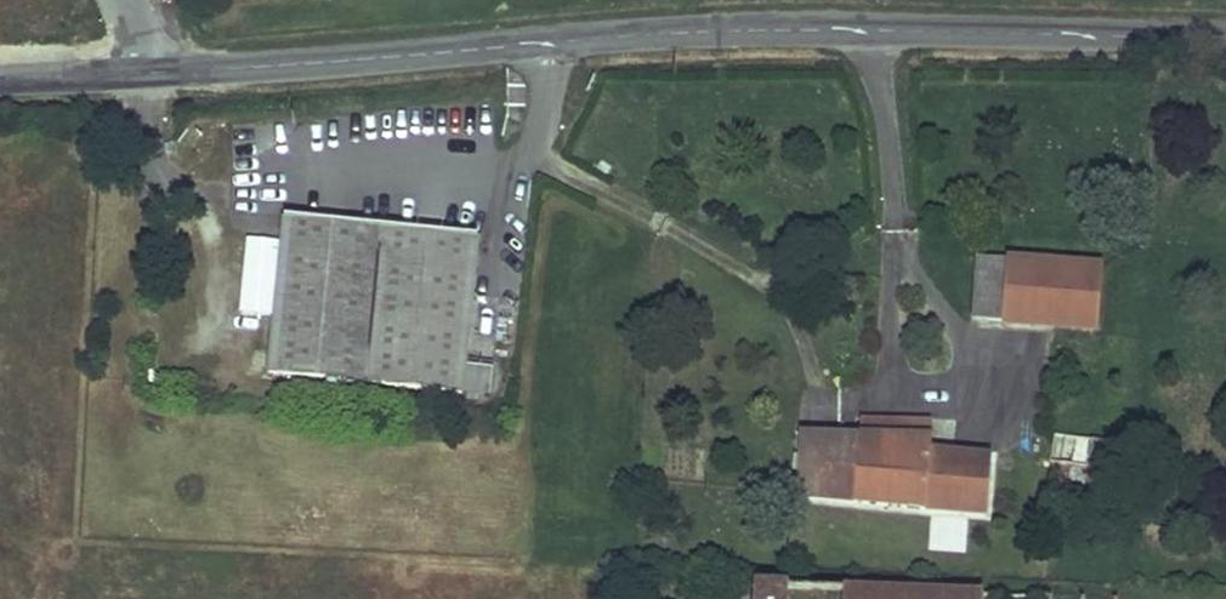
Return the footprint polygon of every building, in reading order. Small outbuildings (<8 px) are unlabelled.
[(477,231),(284,213),(282,239),(274,317),(269,374),(462,392),(477,231)] [(274,317),(282,239),(248,236),(240,314),(274,317)] [(1102,265),(980,259),(977,319),(1099,326),(1102,265)] [(859,440),(804,438),(800,498),(987,515),(990,459),(931,453),(931,442),(909,442),(911,417),(864,416),(859,440)] [(932,417),(911,417),(909,442),(931,442),(932,417)] [(1137,442),(1054,434),(1052,461),(1090,464),(1090,458),(1135,462),(1137,442)] [(754,586),(754,598),(788,598),(788,587),(754,586)] [(844,589),(843,598),(983,598),(983,593),(844,589)]
